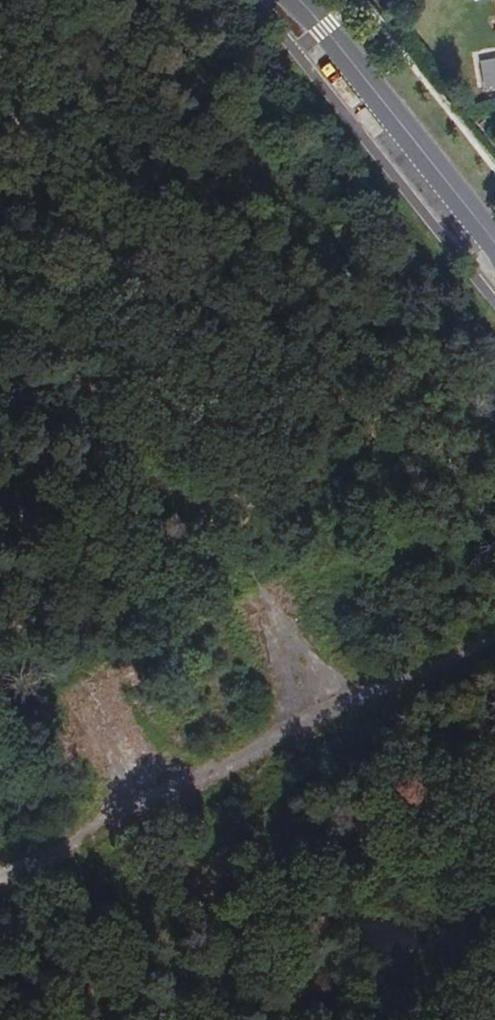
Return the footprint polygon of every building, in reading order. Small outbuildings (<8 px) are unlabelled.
[(478,62),(482,84),(494,82),(494,59),(478,62)]
